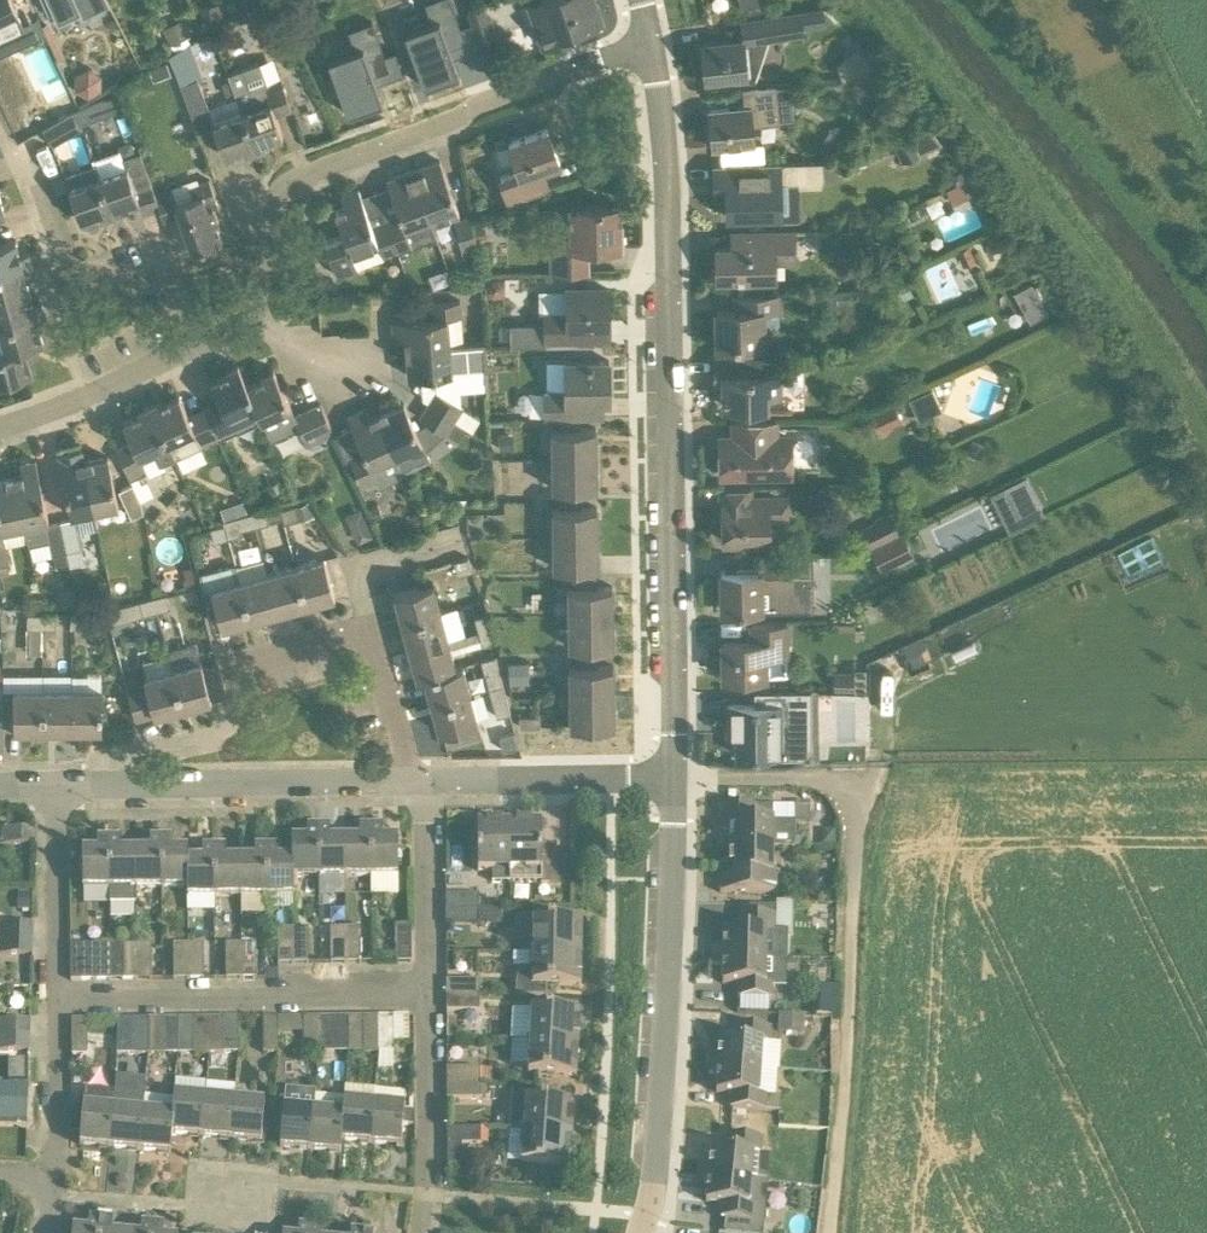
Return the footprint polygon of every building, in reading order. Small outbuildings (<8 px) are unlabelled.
[(12,0),(0,0),(0,47),(28,35),(12,0)] [(83,16),(83,17),(110,4),(108,0),(42,0),(49,15),(76,2),(83,16)] [(406,31),(425,86),(460,74),(451,48),(467,42),(452,0),(432,0),(426,2),(433,21),(406,31)] [(601,20),(594,0),(542,0),(529,5),(543,46),(568,37),(566,32),(601,20)] [(743,9),(759,5),(758,0),(741,0),(743,9)] [(223,19),(221,2),(200,4),(201,20),(223,19)] [(480,45),(498,38),(486,5),(468,11),(480,45)] [(824,8),(803,11),(804,25),(825,22),(824,8)] [(706,79),(735,77),(736,82),(755,81),(769,40),(805,36),(803,11),(751,19),(753,40),(703,44),(706,79)] [(163,27),(171,44),(191,35),(182,19),(163,27)] [(332,95),(340,92),(348,114),(383,101),(373,75),(389,69),(373,21),(349,29),(355,48),(328,58),(334,74),(324,78),(332,95)] [(842,77),(869,62),(860,46),(833,60),(842,77)] [(150,69),(154,80),(172,74),(168,62),(150,69)] [(97,65),(72,71),(77,93),(102,88),(97,65)] [(873,68),(851,76),(857,90),(878,82),(873,68)] [(276,116),(292,110),(282,83),(251,94),(243,73),(229,79),(238,102),(256,150),(267,146),(266,142),(283,136),(276,116)] [(198,76),(180,83),(201,142),(218,136),(225,157),(242,151),(243,155),(256,150),(238,102),(211,111),(209,106),(198,76)] [(756,123),(783,121),(780,83),(745,86),(746,100),(710,103),(713,147),(757,143),(756,123)] [(95,104),(76,111),(81,126),(100,118),(95,104)] [(43,129),(44,130),(53,146),(82,130),(72,112),(43,129)] [(927,125),(893,141),(902,162),(942,143),(927,125)] [(518,168),(498,176),(508,203),(548,188),(541,170),(560,163),(547,128),(508,142),(518,168)] [(160,207),(153,188),(140,152),(124,158),(123,154),(95,164),(99,176),(113,214),(124,210),(122,206),(138,201),(143,214),(160,207)] [(440,160),(412,171),(432,223),(459,213),(440,160)] [(727,215),(784,213),(783,164),(714,166),(715,199),(726,199),(727,215)] [(400,216),(387,221),(397,249),(399,252),(437,238),(432,223),(412,171),(387,181),(400,216)] [(100,219),(113,214),(99,176),(69,187),(82,221),(98,215),(100,219)] [(216,206),(219,205),(210,177),(189,185),(193,195),(175,202),(172,191),(169,183),(153,188),(160,207),(164,220),(180,214),(192,249),(195,248),(197,249),(205,246),(205,244),(221,238),(215,221),(220,219),(216,206)] [(968,180),(947,189),(953,204),(975,194),(968,180)] [(358,268),(352,252),(378,242),(383,255),(397,249),(387,221),(375,226),(361,189),(342,196),(346,207),(335,211),(344,234),(325,241),(338,276),(358,268)] [(549,240),(550,273),(590,273),(589,248),(622,248),(621,206),(570,206),(571,239),(549,240)] [(477,248),(471,215),(455,219),(461,250),(477,248)] [(475,229),(477,240),(486,238),(483,227),(475,229)] [(776,260),(799,260),(799,231),(732,232),(732,247),(716,247),(716,281),(776,279),(776,260)] [(32,265),(29,253),(20,256),(16,241),(0,245),(0,273),(32,265)] [(979,260),(971,245),(957,252),(964,268),(979,260)] [(30,292),(26,278),(35,276),(32,265),(0,273),(0,301),(30,292)] [(493,296),(501,296),(505,290),(505,283),(501,278),(493,278),(488,283),(488,291),(493,296)] [(609,327),(609,289),(544,290),(539,294),(540,314),(546,314),(546,323),(510,324),(511,346),(546,346),(595,346),(595,327),(609,327)] [(45,315),(42,304),(33,306),(30,292),(0,301),(0,328),(45,315)] [(770,345),(769,312),(783,312),(783,294),(740,295),(740,310),(717,310),(717,346),(770,345)] [(855,311),(855,298),(838,298),(838,315),(855,311)] [(429,303),(430,318),(405,320),(407,348),(451,345),(449,317),(463,316),(462,300),(429,303)] [(34,346),(43,344),(39,328),(48,326),(45,315),(0,328),(0,337),(4,352),(34,344),(34,346)] [(409,376),(423,375),(486,370),(485,342),(451,345),(407,348),(409,376)] [(34,346),(34,344),(4,352),(0,353),(0,382),(32,374),(28,359),(37,357),(34,346)] [(782,369),(763,370),(763,357),(715,358),(716,379),(724,379),(725,406),(767,405),(767,409),(786,409),(789,406),(789,390),(783,390),(782,369)] [(551,419),(570,418),(580,418),(580,400),(609,399),(609,360),(566,361),(566,366),(548,366),(548,387),(544,387),(544,419),(551,419)] [(261,419),(253,403),(255,403),(247,385),(237,364),(225,370),(227,373),(210,381),(219,401),(204,408),(219,440),(234,433),(257,423),(256,421),(261,419)] [(308,448),(335,436),(333,432),(319,403),(295,414),(274,368),(262,374),(263,377),(247,385),(255,403),(253,403),(261,419),(271,441),(299,427),(308,448)] [(942,410),(933,389),(909,400),(919,421),(942,410)] [(436,391),(427,403),(455,421),(463,408),(436,391)] [(162,403),(161,399),(150,404),(175,459),(219,440),(204,408),(188,415),(179,395),(162,403)] [(429,460),(404,403),(378,415),(404,472),(429,460)] [(447,434),(455,421),(427,403),(419,416),(447,434)] [(131,479),(148,471),(150,476),(166,469),(164,464),(175,459),(150,404),(138,410),(139,413),(123,421),(132,441),(116,448),(131,479)] [(895,404),(870,414),(879,432),(903,421),(895,404)] [(353,426),(362,450),(349,456),(363,486),(377,480),(370,466),(377,464),(384,482),(405,473),(404,472),(378,415),(353,426)] [(551,419),(551,459),(597,458),(596,428),(580,429),(580,418),(570,418),(551,419)] [(720,475),(820,473),(819,432),(779,433),(779,420),(730,421),(730,440),(720,441),(720,475)] [(986,446),(972,440),(967,452),(982,457),(986,446)] [(71,516),(75,515),(76,519),(61,522),(67,552),(70,565),(70,567),(84,564),(78,532),(98,528),(95,511),(84,462),(82,451),(58,455),(71,516)] [(108,457),(84,462),(95,511),(118,507),(108,457)] [(537,482),(538,459),(504,457),(503,480),(537,482)] [(560,499),(571,498),(581,498),(581,489),(597,488),(597,458),(551,459),(552,489),(560,489),(560,499)] [(25,526),(28,541),(29,546),(49,542),(52,555),(54,555),(57,568),(70,565),(67,552),(61,522),(46,525),(45,522),(49,521),(38,472),(15,477),(25,526)] [(1026,476),(1005,487),(1020,516),(1041,506),(1026,476)] [(1,531),(25,526),(15,477),(0,480),(0,526),(1,531)] [(141,501),(132,484),(118,490),(132,518),(144,513),(141,501)] [(753,488),(723,489),(723,507),(725,507),(726,541),(768,541),(768,518),(792,517),(792,494),(753,494),(753,488)] [(895,498),(899,507),(909,503),(905,494),(895,498)] [(552,508),(552,537),(597,538),(597,508),(582,508),(581,498),(571,498),(560,499),(561,508),(552,508)] [(243,500),(232,504),(236,515),(247,511),(243,500)] [(307,502),(294,506),(297,515),(312,511),(307,502)] [(374,520),(383,517),(379,504),(369,507),(374,520)] [(294,506),(281,510),(283,519),(285,524),(298,520),(297,515),(294,506)] [(254,526),(269,523),(264,509),(250,513),(254,526)] [(874,521),(861,528),(871,548),(900,534),(889,512),(873,520),(874,521)] [(223,521),(224,524),(228,538),(242,534),(241,529),(254,526),(250,513),(223,521)] [(211,528),(211,529),(214,542),(228,538),(224,524),(211,528)] [(255,527),(243,530),(245,540),(258,537),(255,527)] [(8,564),(10,564),(6,546),(4,534),(0,535),(0,566),(8,564)] [(904,534),(871,550),(882,571),(914,555),(904,534)] [(576,577),(586,577),(597,577),(596,568),(598,568),(597,538),(552,537),(553,568),(576,568),(576,577)] [(760,611),(792,610),(792,587),(812,586),(813,589),(814,589),(813,555),(791,555),(760,555),(760,570),(722,570),(722,609),(760,608),(760,611)] [(335,596),(324,557),(296,565),(307,604),(335,596)] [(458,575),(472,571),(468,557),(455,561),(458,575)] [(239,581),(250,620),(278,612),(268,573),(267,573),(263,559),(236,567),(241,580),(239,581)] [(296,565),(268,573),(278,612),(307,604),(296,565)] [(567,587),(568,617),(587,617),(613,617),(613,587),(597,587),(597,577),(586,577),(576,577),(576,587),(567,587)] [(211,588),(222,627),(250,620),(239,581),(211,588)] [(402,622),(442,611),(434,583),(394,594),(402,622)] [(57,593),(62,607),(78,602),(72,587),(57,593)] [(167,593),(152,597),(156,611),(171,607),(167,593)] [(156,611),(152,597),(106,610),(113,634),(135,628),(132,618),(156,611)] [(410,650),(449,640),(442,611),(402,622),(410,650)] [(71,628),(86,628),(85,613),(71,613),(71,628)] [(42,628),(42,614),(28,614),(28,628),(42,628)] [(42,614),(42,628),(46,628),(56,628),(56,614),(42,614)] [(492,628),(489,614),(476,618),(479,631),(492,628)] [(613,617),(587,617),(568,617),(568,647),(577,647),(577,657),(598,657),(598,647),(613,647),(613,617)] [(723,677),(788,676),(787,623),(751,624),(751,640),(722,640),(723,677)] [(138,627),(120,633),(124,647),(143,641),(138,627)] [(479,631),(483,645),(496,642),(492,628),(479,631)] [(457,667),(449,640),(410,650),(418,679),(425,677),(464,666),(464,665),(457,667)] [(167,650),(168,655),(182,707),(227,695),(219,663),(203,667),(196,642),(167,650)] [(127,688),(135,720),(182,707),(168,655),(144,661),(147,675),(144,676),(146,683),(127,688)] [(495,656),(481,660),(489,689),(503,685),(495,656)] [(569,695),(591,696),(614,696),(614,666),(598,666),(598,657),(577,657),(577,666),(569,666),(569,695)] [(527,683),(526,661),(509,662),(510,684),(527,683)] [(472,694),(464,666),(425,677),(432,705),(472,694)] [(834,670),(835,690),(855,690),(855,670),(834,670)] [(511,713),(503,685),(489,689),(497,717),(511,713)] [(74,688),(44,689),(44,729),(75,729),(74,688)] [(102,729),(102,688),(74,688),(75,729),(102,729)] [(3,699),(4,722),(4,730),(5,730),(44,729),(44,689),(14,689),(14,698),(4,699),(3,699)] [(755,691),(755,692),(758,692),(758,705),(728,705),(728,724),(738,724),(738,740),(733,740),(733,753),(738,752),(738,755),(779,755),(779,734),(809,733),(809,692),(812,692),(812,691),(755,691)] [(484,738),(472,694),(432,705),(440,733),(444,732),(448,748),(484,738)] [(614,696),(591,696),(569,695),(569,726),(614,726),(614,696)] [(530,715),(530,725),(541,725),(541,714),(530,715)] [(530,725),(530,715),(520,715),(520,725),(530,725)] [(514,732),(499,736),(504,751),(518,747),(514,732)] [(737,802),(737,792),(728,792),(728,802),(737,802)] [(796,848),(795,821),(774,821),(774,807),(721,807),(721,831),(731,831),(731,848),(773,848),(796,848)] [(510,883),(509,824),(477,824),(477,873),(492,873),(492,884),(510,883)] [(541,824),(509,824),(510,883),(542,883),(542,885),(557,885),(557,852),(541,852),(541,824)] [(292,841),(292,860),(293,860),(293,880),(320,879),(319,828),(307,828),(307,840),(292,841)] [(330,828),(319,828),(320,879),(346,879),(345,840),(330,840),(330,828)] [(372,879),(371,828),(360,828),(360,840),(345,840),(346,879),(372,879)] [(382,828),(371,828),(372,879),(398,879),(398,869),(398,852),(398,840),(382,840),(382,828)] [(37,847),(37,831),(2,829),(2,845),(37,847)] [(822,846),(838,846),(838,831),(822,831),(822,846)] [(110,905),(135,905),(135,890),(135,851),(120,852),(120,839),(109,840),(110,891),(110,905)] [(150,839),(150,851),(135,851),(135,890),(162,890),(161,839),(150,839)] [(172,839),(161,839),(162,890),(187,890),(187,861),(188,861),(188,851),(172,851),(172,839)] [(110,891),(109,840),(97,840),(97,852),(82,852),(82,891),(110,891)] [(202,860),(188,861),(187,861),(187,890),(187,900),(215,900),(214,848),(202,848),(202,860)] [(241,899),(240,860),(225,860),(225,848),(214,848),(215,900),(241,899)] [(255,860),(240,860),(241,899),(267,899),(267,848),(255,848),(255,860)] [(278,860),(277,848),(267,848),(267,899),(293,899),(293,880),(293,860),(292,860),(278,860)] [(773,875),(773,848),(731,848),(730,866),(721,866),(720,894),(779,895),(779,875),(773,875)] [(410,851),(398,852),(398,869),(410,868),(410,851)] [(19,894),(18,911),(30,912),(31,894),(19,894)] [(479,895),(446,895),(446,910),(479,909),(479,895)] [(446,910),(446,926),(479,925),(479,909),(446,910)] [(532,954),(580,954),(581,923),(534,922),(535,918),(521,917),(520,938),(533,938),(532,954)] [(714,950),(714,957),(767,959),(768,934),(776,934),(776,918),(739,917),(739,932),(724,931),(724,950),(714,950)] [(34,940),(34,925),(0,924),(0,939),(34,940)] [(412,963),(411,928),(396,929),(397,963),(412,963)] [(293,965),(309,964),(308,929),(293,930),(293,965)] [(330,964),(345,964),(345,929),(330,929),(330,964)] [(345,964),(361,964),(361,929),(345,929),(345,964)] [(277,965),(278,965),(293,965),(293,930),(278,930),(277,965)] [(34,940),(0,939),(0,955),(33,955),(34,940)] [(226,945),(226,980),(241,979),(241,944),(226,945)] [(241,944),(241,979),(257,979),(256,944),(241,944)] [(71,981),(95,981),(109,981),(109,945),(70,946),(71,981)] [(109,981),(122,981),(136,980),(136,945),(109,945),(109,981)] [(136,980),(152,980),(151,945),(136,945),(136,980)] [(174,980),(189,980),(188,945),(173,945),(174,980)] [(189,980),(204,980),(204,945),(188,945),(189,980)] [(547,987),(580,987),(580,954),(532,954),(532,969),(528,970),(525,971),(521,974),(519,977),(517,981),(516,986),(516,997),(546,997),(547,987)] [(786,959),(767,959),(714,957),(714,967),(723,967),(723,985),(738,986),(738,1000),(773,1001),(774,985),(780,986),(786,977),(786,959)] [(267,978),(267,980),(279,979),(279,972),(279,970),(278,970),(267,970),(267,978)] [(479,981),(446,981),(446,997),(479,996),(479,981)] [(834,1017),(835,988),(814,987),(813,1016),(834,1017)] [(446,997),(447,1012),(480,1011),(479,996),(446,997)] [(578,1044),(579,1013),(531,1011),(529,1041),(578,1044)] [(779,1033),(804,1035),(805,1016),(781,1015),(779,1033)] [(208,1018),(191,1019),(193,1054),(209,1054),(208,1018)] [(208,1018),(209,1054),(239,1054),(238,1018),(208,1018)] [(303,1018),(303,1019),(303,1053),(319,1053),(318,1018),(303,1018)] [(346,1018),(318,1018),(319,1053),(346,1053),(346,1018)] [(377,1018),(346,1018),(346,1053),(377,1053),(377,1018)] [(377,1018),(377,1053),(394,1053),(393,1018),(377,1018)] [(149,1020),(150,1055),(164,1055),(164,1019),(149,1020)] [(178,1019),(164,1019),(164,1055),(179,1054),(178,1019)] [(278,1019),(263,1019),(263,1054),(279,1053),(278,1019)] [(447,1020),(447,1039),(456,1039),(456,1019),(447,1020)] [(31,1036),(31,1022),(0,1020),(0,1035),(31,1036)] [(134,1055),(134,1020),(118,1020),(117,1055),(134,1055)] [(134,1020),(134,1055),(150,1055),(149,1020),(134,1020)] [(87,1021),(71,1021),(72,1056),(88,1056),(87,1021)] [(708,1066),(762,1070),(764,1045),(770,1045),(772,1030),(736,1027),(735,1041),(720,1040),(719,1059),(709,1058),(708,1066)] [(31,1036),(0,1035),(0,1051),(30,1052),(31,1036)] [(527,1075),(576,1077),(578,1044),(529,1041),(527,1075)] [(730,1110),(767,1113),(768,1097),(760,1096),(762,1070),(708,1066),(708,1075),(717,1076),(716,1094),(731,1095),(730,1110)] [(447,1084),(480,1084),(480,1069),(447,1069),(447,1084)] [(25,1118),(27,1084),(0,1083),(0,1117),(25,1118)] [(447,1084),(447,1100),(480,1100),(480,1084),(447,1084)] [(374,1104),(371,1145),(401,1147),(403,1126),(404,1111),(406,1092),(376,1089),(374,1104)] [(110,1149),(115,1093),(85,1090),(80,1147),(110,1149)] [(311,1152),(314,1112),(316,1093),(302,1091),(300,1110),(284,1109),(280,1149),(311,1152)] [(572,1135),(574,1104),(538,1101),(539,1093),(514,1091),(510,1130),(523,1131),(572,1135)] [(115,1093),(110,1149),(140,1152),(144,1111),(145,1096),(115,1093)] [(171,1136),(172,1136),(202,1138),(206,1097),(174,1094),(172,1113),(173,1114),(171,1136)] [(202,1138),(230,1141),(234,1100),(206,1097),(202,1138)] [(261,1144),(265,1102),(234,1100),(230,1141),(261,1144)] [(344,1101),(343,1114),(340,1142),(342,1142),(371,1145),(374,1104),(344,1101)] [(173,1114),(172,1113),(144,1111),(140,1152),(170,1155),(172,1136),(171,1136),(173,1114)] [(403,1126),(415,1128),(414,1112),(404,1111),(403,1126)] [(340,1142),(343,1114),(314,1112),(311,1152),(341,1154),(342,1142),(340,1142)] [(448,1145),(461,1145),(481,1144),(480,1130),(447,1130),(448,1145)] [(572,1135),(523,1131),(521,1164),(569,1168),(572,1135)] [(700,1167),(699,1176),(752,1180),(755,1156),(762,1157),(763,1141),(728,1137),(727,1152),(712,1150),(710,1168),(700,1167)] [(461,1145),(448,1145),(448,1167),(462,1167),(461,1145)] [(720,1220),(764,1224),(769,1181),(752,1180),(699,1176),(698,1184),(708,1185),(706,1204),(721,1205),(720,1220)] [(101,1221),(89,1220),(88,1232),(73,1230),(72,1232),(100,1232),(101,1221)] [(112,1222),(101,1221),(100,1232),(111,1232),(112,1222)] [(153,1226),(141,1224),(141,1232),(153,1232),(153,1226)]
